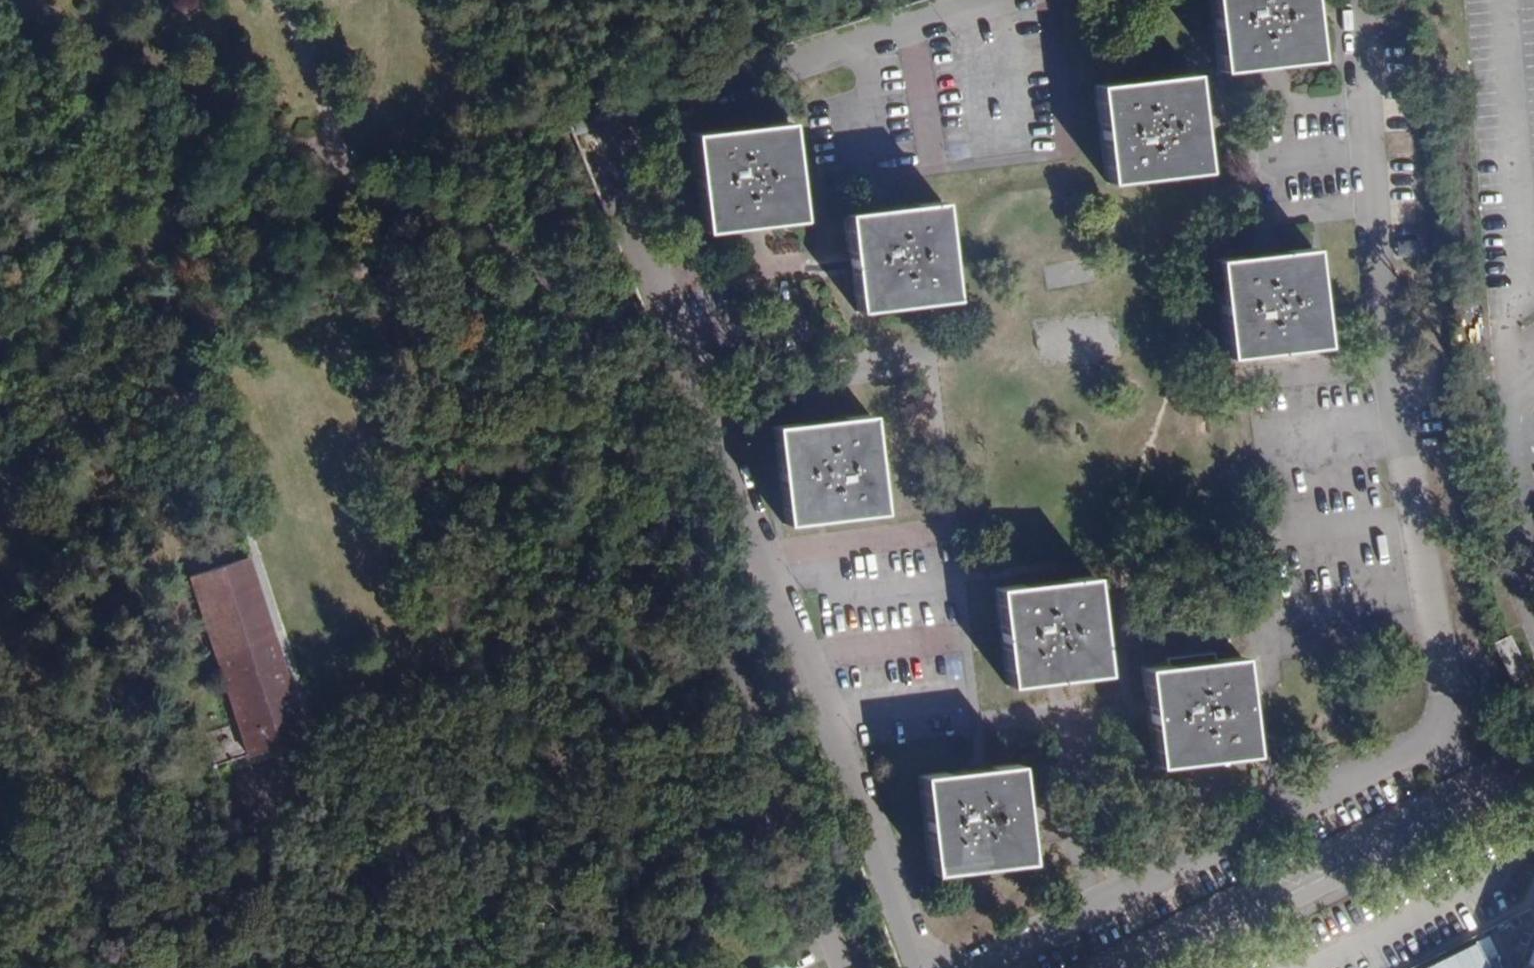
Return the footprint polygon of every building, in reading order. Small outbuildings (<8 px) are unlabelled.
[(1202,74),(1303,61),(1296,0),(1194,0),(1202,74)] [(1198,70),(1100,81),(1111,184),(1210,173),(1198,70)] [(791,115),(695,127),(707,225),(803,214),(791,115)] [(946,197),(848,208),(859,303),(957,292),(946,197)] [(1317,245),(1219,255),(1229,354),(1327,344),(1317,245)] [(775,424),(787,522),(884,510),(872,414),(775,424)] [(184,572),(230,758),(292,743),(246,557),(184,572)] [(1096,573),(1001,585),(1013,680),(1108,668),(1096,573)] [(1245,652),(1148,664),(1161,761),(1256,749),(1245,652)] [(925,772),(936,867),(1033,856),(1032,843),(1022,759),(925,772)] [(1525,967),(1533,967),(1533,947),(1525,967)]
